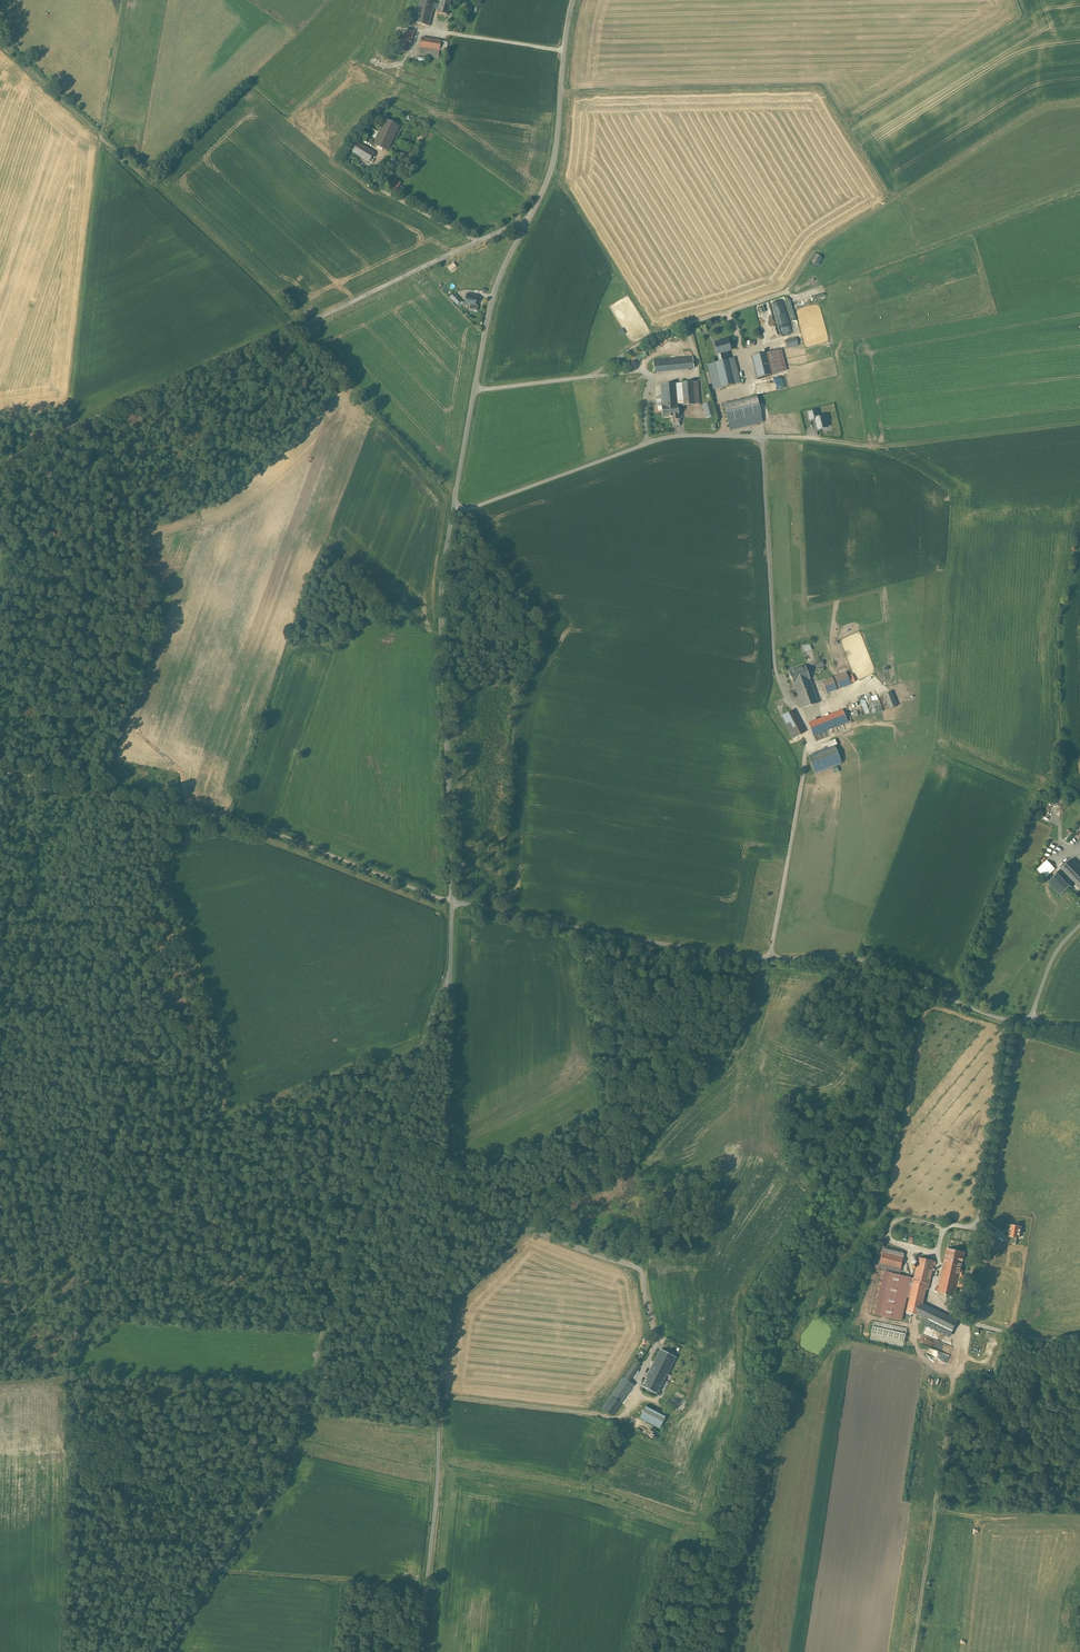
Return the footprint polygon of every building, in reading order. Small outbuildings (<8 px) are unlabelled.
[(422,0),(420,0),(418,11),(417,13),(431,17),(433,8),(434,3),(435,3),(422,0)] [(438,13),(448,15),(452,0),(441,0),(440,5),(439,9),(438,13)] [(417,13),(418,11),(414,10),(411,22),(429,26),(431,17),(417,13)] [(414,32),(402,29),(396,50),(404,52),(408,41),(411,42),(414,32)] [(448,42),(422,38),(419,55),(438,58),(440,51),(446,52),(448,42)] [(385,120),(380,130),(394,136),(399,126),(385,120)] [(380,130),(379,130),(373,144),(387,150),(394,136),(380,130)] [(377,155),(358,144),(353,152),(372,164),(377,155)] [(387,187),(396,192),(401,182),(391,178),(387,187)] [(447,267),(449,271),(456,266),(453,262),(447,267)] [(477,296),(467,294),(465,303),(475,306),(477,296)] [(780,324),(786,323),(783,308),(777,309),(780,324)] [(785,341),(787,347),(798,345),(796,338),(785,341)] [(715,343),(718,354),(728,351),(731,350),(728,340),(715,343)] [(778,350),(752,356),(757,378),(783,371),(778,350)] [(728,351),(718,354),(720,361),(730,359),(728,351)] [(693,356),(654,360),(655,372),(694,368),(693,356)] [(720,361),(708,364),(714,389),(740,383),(734,358),(730,359),(720,361)] [(682,406),(699,404),(698,382),(661,385),(662,400),(657,400),(657,403),(662,403),(662,406),(678,405),(678,403),(682,402),(682,406)] [(757,397),(724,405),(730,429),(763,421),(757,397)] [(711,403),(703,405),(707,418),(714,416),(711,403)] [(678,405),(662,406),(663,417),(673,417),(679,416),(678,405)] [(810,420),(815,419),(815,418),(819,417),(817,410),(808,413),(810,420)] [(815,419),(817,430),(827,427),(826,421),(828,420),(827,415),(819,417),(815,418),(815,419)] [(810,643),(802,645),(804,652),(812,649),(810,643)] [(821,660),(814,663),(816,668),(824,666),(821,660)] [(805,666),(789,672),(794,685),(809,679),(810,679),(805,666)] [(846,672),(822,682),(826,693),(851,684),(846,672)] [(809,679),(794,685),(802,708),(818,703),(809,679)] [(892,692),(883,695),(889,709),(897,706),(892,692)] [(803,733),(804,732),(792,710),(781,717),(793,739),(803,733)] [(843,710),(808,724),(813,736),(847,722),(843,710)] [(835,746),(808,756),(814,772),(841,762),(835,746)] [(1061,869),(1061,870),(1048,882),(1061,895),(1073,883),(1073,882),(1079,876),(1079,867),(1072,859),(1061,869)] [(1046,879),(1056,868),(1051,864),(1042,875),(1046,879)] [(1021,1227),(1010,1226),(1009,1236),(1017,1237),(1019,1238),(1021,1227)] [(1017,1237),(1009,1236),(1008,1243),(1015,1244),(1017,1237)] [(964,1252),(947,1249),(943,1267),(960,1271),(964,1252)] [(904,1256),(882,1251),(879,1264),(901,1269),(904,1256)] [(934,1261),(919,1257),(914,1279),(913,1286),(926,1289),(928,1289),(934,1261)] [(960,1271),(943,1267),(938,1292),(955,1296),(960,1271)] [(901,1321),(911,1277),(885,1271),(876,1315),(901,1321)] [(926,1289),(913,1286),(907,1312),(920,1315),(930,1320),(935,1310),(923,1304),(926,1289)] [(957,1321),(937,1311),(935,1310),(930,1320),(953,1331),(957,1321)] [(907,1328),(874,1321),(870,1339),(903,1347),(907,1328)] [(661,1349),(655,1361),(670,1368),(676,1357),(661,1349)] [(670,1368),(655,1361),(642,1386),(657,1393),(670,1368)] [(635,1362),(624,1378),(629,1381),(640,1365),(635,1362)] [(624,1378),(602,1409),(611,1415),(633,1384),(629,1381),(624,1378)] [(926,1405),(926,1418),(936,1418),(936,1404),(926,1405)] [(646,1406),(640,1416),(660,1427),(666,1416),(646,1406)]
